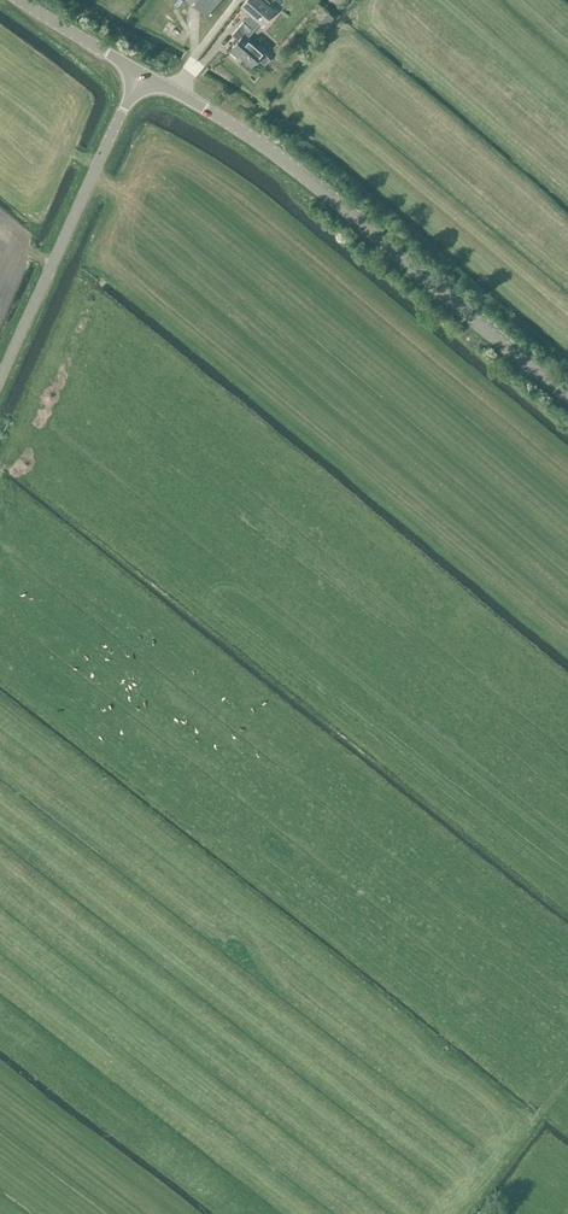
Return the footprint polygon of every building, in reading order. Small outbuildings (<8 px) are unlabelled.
[(207,15),(220,0),(189,0),(207,15)] [(263,0),(246,0),(241,6),(263,25),(275,10),(263,0)] [(328,22),(338,14),(334,9),(324,17),(328,22)] [(230,50),(238,57),(240,55),(251,65),(258,57),(264,62),(267,62),(269,59),(269,56),(248,37),(254,30),(243,21),(232,34),(238,40),(230,50)]
